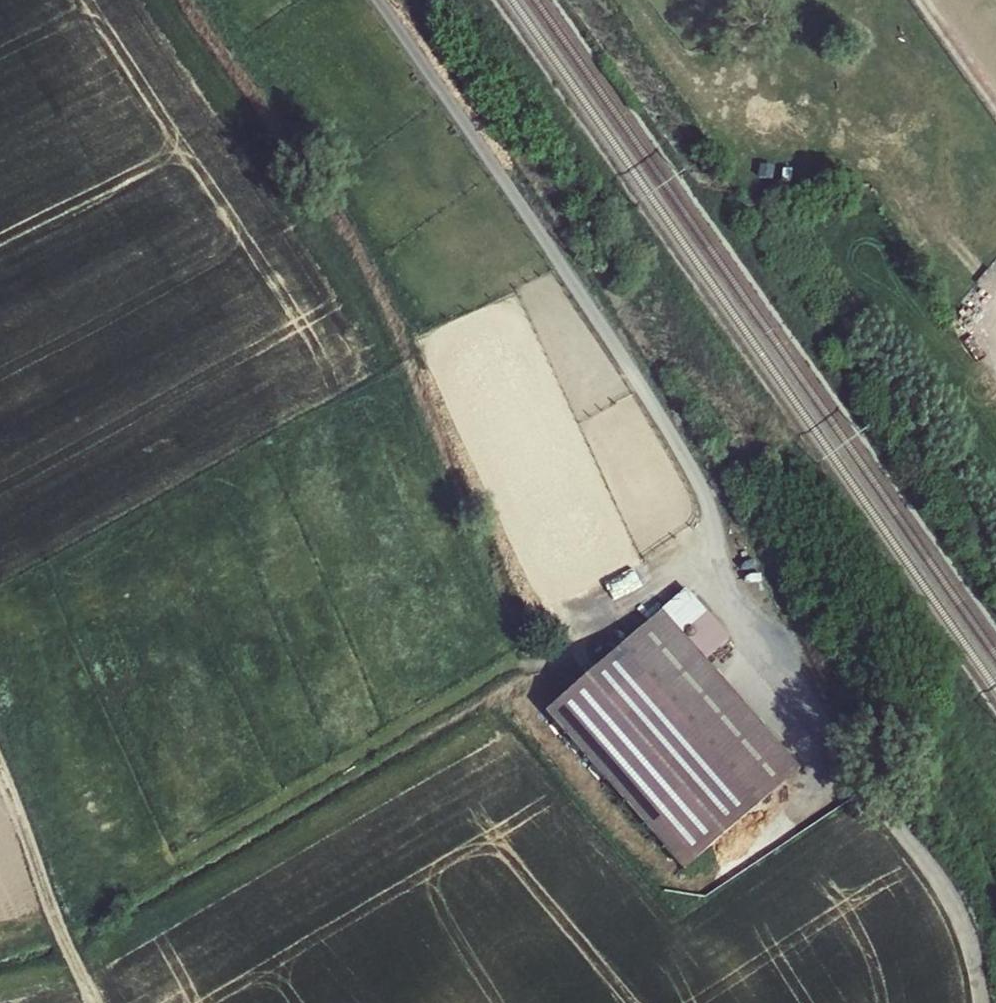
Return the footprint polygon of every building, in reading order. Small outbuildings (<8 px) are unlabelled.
[(685,588),(661,611),(705,662),(730,640),(685,588)] [(681,872),(799,770),(705,662),(661,611),(543,713),(681,872)]
